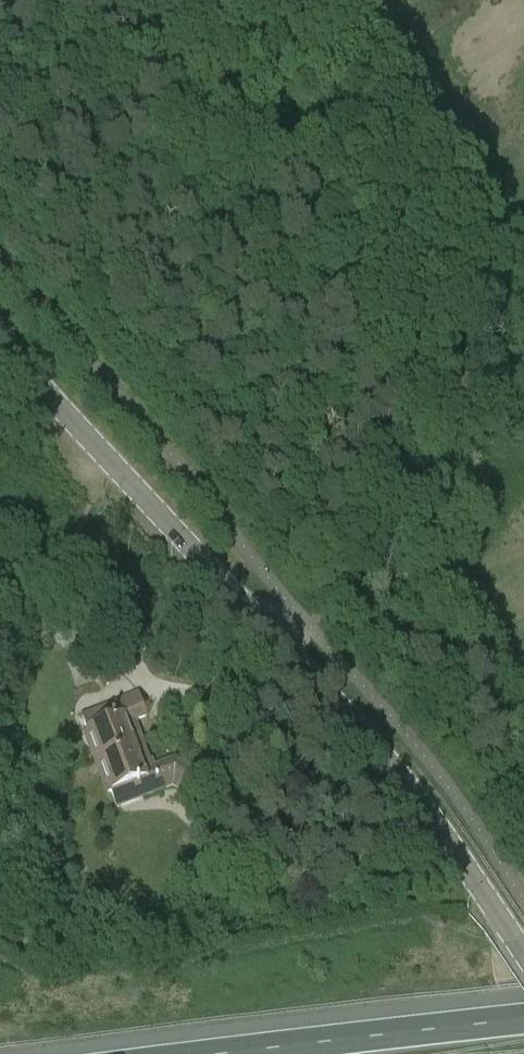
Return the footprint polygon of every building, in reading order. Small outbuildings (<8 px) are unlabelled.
[(81,716),(99,760),(143,743),(134,721),(146,717),(137,695),(81,716)] [(152,767),(143,743),(99,760),(119,808),(174,786),(212,810),(225,790),(176,759),(152,767)]
